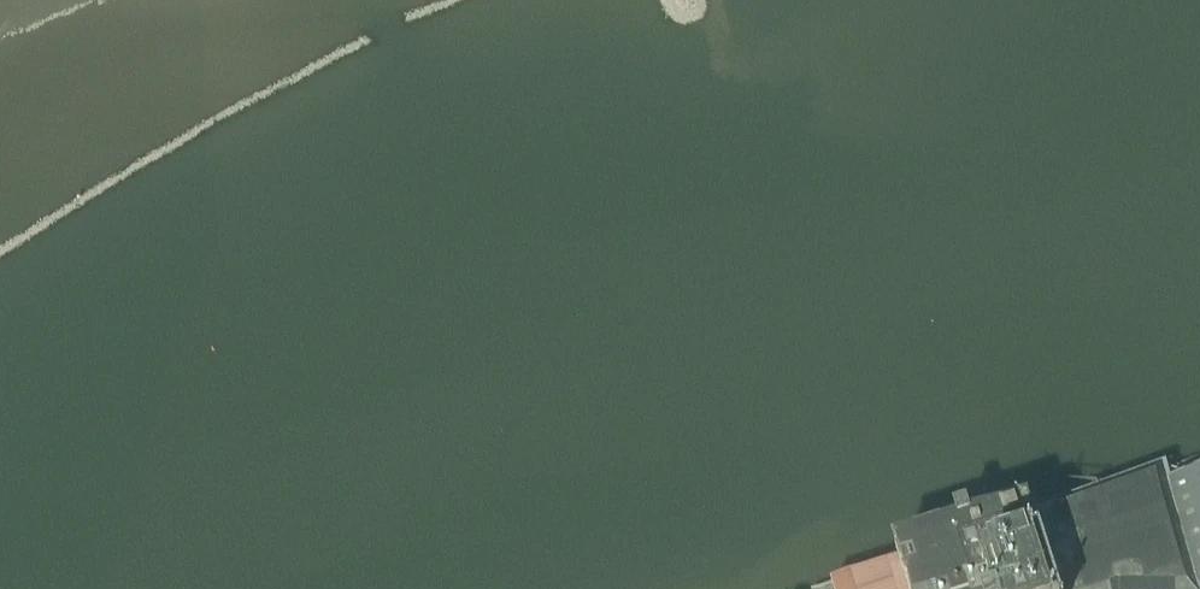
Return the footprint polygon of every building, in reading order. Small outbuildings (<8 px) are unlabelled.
[(833,587),(834,588),(1199,588),(1199,473),(1170,482),(1165,466),(897,557),(900,566),(833,587)]
